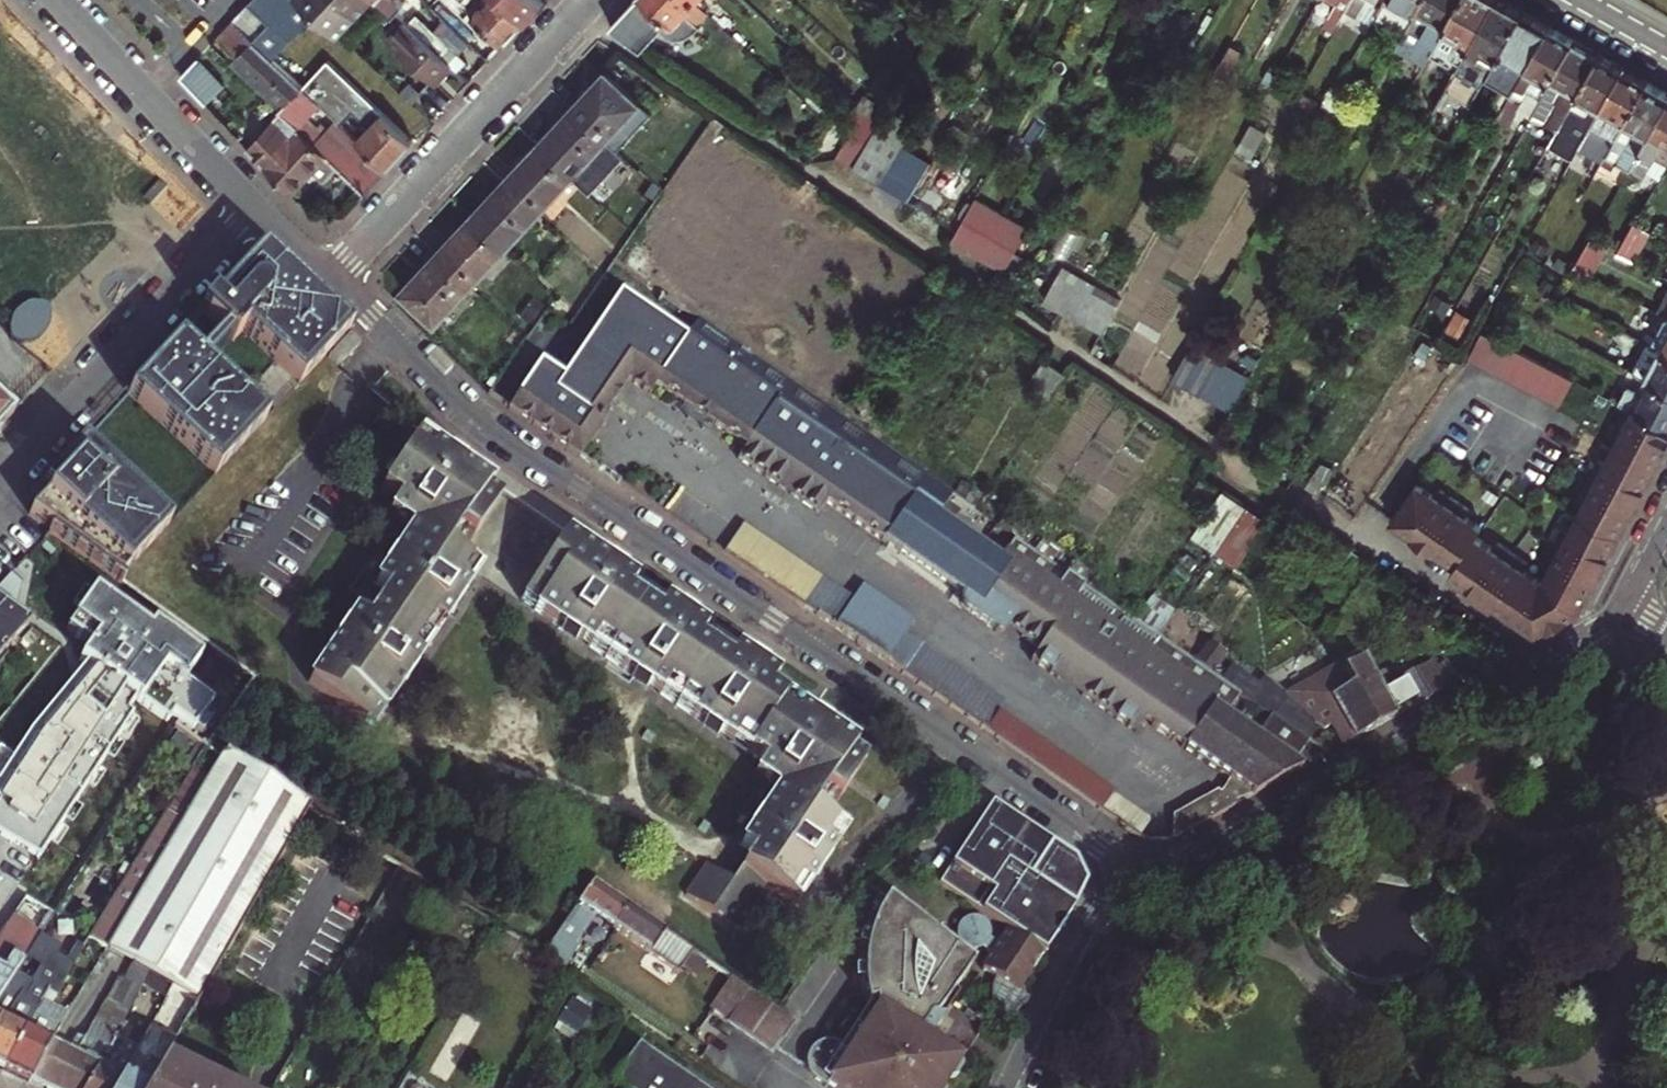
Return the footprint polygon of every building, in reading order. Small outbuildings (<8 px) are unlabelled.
[(277,10),(297,30),(318,9),(308,0),(266,0),(277,10)] [(318,9),(344,35),(363,15),(347,0),(308,0),(318,9)] [(385,0),(378,0),(363,15),(344,35),(348,38),(385,0)] [(363,15),(378,0),(347,0),(363,15)] [(395,8),(399,4),(403,0),(387,0),(395,8)] [(503,42),(516,28),(524,19),(505,0),(461,0),(503,42)] [(542,0),(505,0),(524,19),(535,7),(542,0)] [(647,0),(631,0),(625,6),(610,22),(643,45),(659,28),(664,30),(670,32),(675,33),(682,33),(647,0)] [(696,0),(647,0),(682,33),(685,33),(695,30),(701,26),(698,23),(709,12),(706,9),(701,5),(696,0)] [(706,0),(701,5),(706,9),(710,4),(706,0)] [(1349,13),(1356,0),(1339,0),(1336,5),(1349,13)] [(1384,8),(1388,0),(1356,0),(1349,13),(1344,20),(1354,26),(1368,3),(1382,11),(1384,8)] [(1396,6),(1416,17),(1425,0),(1388,0),(1384,8),(1392,12),(1396,6)] [(1416,17),(1409,29),(1423,37),(1417,46),(1432,55),(1436,47),(1463,0),(1425,0),(1416,17)] [(1498,0),(1463,0),(1436,47),(1454,57),(1451,62),(1459,67),(1498,0)] [(1499,60),(1525,14),(1517,9),(1501,0),(1498,0),(1459,67),(1445,91),(1472,106),(1499,60)] [(252,35),(273,55),(284,43),(297,30),(277,10),(252,35)] [(1499,60),(1524,75),(1551,28),(1542,24),(1525,14),(1499,60)] [(299,125),(328,153),(337,162),(366,189),(379,176),(388,166),(357,136),(336,116),(323,130),(304,112),(317,98),(308,90),(287,69),(273,55),(252,35),(232,17),(216,34),(237,54),(286,101),(280,107),(284,111),(299,125)] [(903,41),(917,25),(911,20),(897,35),(903,41)] [(1530,120),(1545,93),(1555,76),(1574,42),(1565,36),(1551,28),(1524,75),(1496,125),(1508,132),(1519,113),(1530,120)] [(444,71),(452,63),(418,30),(404,45),(438,78),(444,71)] [(1591,51),(1574,42),(1555,76),(1545,93),(1530,120),(1557,135),(1561,128),(1602,57),(1591,51)] [(284,43),(273,55),(287,69),(298,56),(284,43)] [(237,54),(231,60),(280,107),(286,101),(237,54)] [(1584,129),(1590,133),(1595,124),(1625,71),(1616,66),(1602,57),(1561,128),(1570,133),(1582,113),(1590,118),(1584,129)] [(570,104),(606,138),(618,148),(653,112),(605,67),(590,83),(570,104)] [(1578,154),(1602,168),(1650,85),(1642,80),(1625,71),(1595,124),(1590,133),(1578,154)] [(1662,92),(1650,85),(1602,168),(1614,174),(1618,166),(1630,173),(1666,107),(1666,95),(1662,92)] [(342,97),(369,123),(357,136),(388,166),(401,151),(412,140),(366,96),(362,100),(350,89),(342,97)] [(854,100),(880,124),(889,110),(863,91),(854,100)] [(853,124),(837,154),(857,165),(880,124),(854,100),(842,113),(853,124)] [(536,140),(572,175),(588,191),(623,153),(606,138),(570,104),(554,122),(536,140)] [(1666,170),(1666,107),(1630,173),(1644,181),(1651,170),(1663,177),(1666,170)] [(886,143),(901,117),(889,110),(880,124),(857,165),(869,173),(886,143)] [(299,125),(284,111),(250,148),(264,162),(299,125)] [(1557,135),(1548,151),(1572,165),(1578,154),(1590,133),(1584,129),(1590,118),(1582,113),(1570,133),(1561,128),(1557,135)] [(264,162),(264,163),(267,166),(292,191),(313,169),(314,167),(324,176),(337,162),(328,153),(299,125),(264,162)] [(572,175),(536,140),(518,160),(502,177),(538,211),(572,175)] [(886,143),(869,173),(882,180),(899,151),(886,143)] [(912,197),(928,168),(899,151),(882,180),(912,197)] [(292,191),(267,166),(258,176),(283,200),(292,191)] [(485,194),(469,212),(505,247),(538,211),(502,177),(485,194)] [(152,185),(142,195),(150,203),(168,186),(160,178),(152,185)] [(1000,272),(1027,226),(974,195),(947,241),(1000,272)] [(505,247),(469,212),(450,231),(433,250),(470,284),(505,247)] [(1651,233),(1635,224),(1619,252),(1636,261),(1651,233)] [(1612,244),(1595,235),(1577,267),(1594,276),(1612,244)] [(233,340),(289,393),(352,325),(265,245),(214,300),(210,297),(199,309),(223,331),(233,340)] [(436,321),(470,284),(433,250),(415,269),(398,286),(436,321)] [(1083,274),(1077,284),(1090,292),(1095,281),(1083,274)] [(1666,315),(1666,316),(1666,278),(1662,276),(1646,305),(1666,315)] [(1075,318),(1099,332),(1120,296),(1095,281),(1090,292),(1075,318)] [(1077,284),(1062,310),(1075,318),(1090,292),(1077,284)] [(537,358),(507,401),(546,427),(579,450),(603,415),(606,418),(633,379),(655,394),(662,384),(691,404),(721,425),(740,438),(733,448),(812,504),(819,493),(963,594),(960,599),(959,605),(961,610),(1053,675),(1041,693),(1070,713),(1083,695),(1173,758),(1181,747),(1226,778),(1219,789),(1183,810),(1194,829),(1300,767),(1275,750),(1282,740),(1299,752),(1311,760),(1325,752),(1307,740),(1270,714),(1256,737),(1230,719),(1243,696),(1011,533),(994,556),(938,517),(953,494),(695,313),(680,334),(617,291),(560,374),(537,358)] [(36,306),(29,307),(25,307),(20,309),(15,313),(11,317),(11,318),(9,323),(9,326),(9,331),(10,335),(12,340),(19,343),(26,344),(32,342),(39,338),(41,335),(43,331),(45,327),(46,324),(47,320),(47,310),(45,308),(42,307),(38,307),(36,306)] [(1458,309),(1447,327),(1464,338),(1476,319),(1458,309)] [(1666,344),(1666,316),(1666,315),(1650,344),(1661,350),(1663,351),(1666,344)] [(363,338),(353,329),(331,353),(340,362),(363,338)] [(1575,379),(1485,330),(1469,356),(1561,406),(1575,379)] [(178,338),(128,392),(215,473),(265,418),(209,366),(233,340),(223,331),(198,356),(178,338)] [(1193,340),(1174,373),(1201,390),(1218,359),(1221,356),(1193,340)] [(1661,350),(1650,344),(1642,340),(1627,368),(1645,378),(1666,390),(1666,353),(1663,351),(1661,350)] [(1247,376),(1218,359),(1201,390),(1230,406),(1247,376)] [(1027,391),(1047,404),(1066,377),(1046,363),(1027,391)] [(1645,378),(1638,392),(1626,385),(1617,402),(1627,407),(1666,429),(1666,390),(1645,378)] [(0,400),(0,428),(14,413),(0,400)] [(897,436),(936,459),(946,444),(920,428),(930,411),(918,403),(897,436)] [(686,412),(715,433),(721,425),(691,404),(686,412)] [(1627,407),(1536,576),(1484,541),(1491,530),(1427,486),(1400,526),(1465,570),(1457,581),(1538,635),(1577,611),(1585,596),(1593,582),(1622,528),(1666,443),(1666,429),(1627,407)] [(345,616),(334,608),(327,618),(320,613),(305,633),(313,638),(291,669),(361,715),(379,689),(385,693),(400,672),(393,667),(400,657),(426,619),(433,623),(445,606),(437,601),(443,592),(458,571),(432,552),(441,539),(448,545),(486,488),(447,460),(395,424),(355,480),(372,492),(363,506),(389,524),(368,554),(363,550),(352,566),(358,571),(353,578),(365,587),(345,616)] [(29,512),(48,526),(121,575),(168,523),(81,442),(38,488),(45,495),(29,512)] [(1324,486),(1342,459),(1330,451),(1312,478),(1324,486)] [(1193,520),(1212,491),(1198,481),(1178,511),(1193,520)] [(1189,537),(1212,553),(1243,508),(1220,492),(1189,537)] [(1243,508),(1212,553),(1234,568),(1265,522),(1243,508)] [(766,577),(805,603),(823,577),(752,528),(733,555),(766,577)] [(734,784),(760,803),(751,816),(820,864),(833,846),(806,827),(817,812),(827,820),(864,767),(852,759),(854,757),(827,738),(830,734),(811,722),(809,726),(796,717),(753,687),(753,686),(760,676),(754,671),(748,667),(752,661),(733,648),(729,654),(717,646),(707,659),(674,636),(684,622),(677,618),(671,613),(674,609),(651,592),(647,598),(639,592),(630,606),(602,586),(611,573),(606,569),(601,565),(605,561),(584,546),(580,552),(553,533),(505,602),(531,620),(527,626),(548,640),(552,634),(598,666),(594,672),(618,689),(622,683),(680,723),(676,729),(695,742),(699,737),(744,768),(734,784)] [(835,624),(859,641),(887,599),(846,571),(835,585),(817,612),(835,624)] [(805,603),(817,612),(835,585),(823,577),(805,603)] [(880,656),(901,671),(919,643),(929,628),(887,599),(859,641),(880,656)] [(34,626),(0,602),(0,661),(34,626)] [(137,697),(56,640),(0,709),(0,873),(30,836),(137,697)] [(919,643),(901,671),(936,696),(984,729),(989,722),(995,713),(1001,704),(919,643)] [(1358,658),(1355,652),(1340,661),(1343,667),(1358,658)] [(1343,667),(1340,661),(1335,664),(1370,725),(1401,707),(1442,683),(1428,659),(1405,672),(1405,673),(1377,689),(1358,658),(1343,667)] [(1335,664),(1329,668),(1285,694),(1323,727),(1329,723),(1341,743),(1351,737),(1364,729),(1370,725),(1335,664)] [(1178,839),(995,713),(989,722),(1022,745),(1016,752),(1143,841),(1170,844),(1178,839)] [(1016,752),(1022,745),(989,722),(984,729),(998,739),(1016,752)] [(157,816),(123,871),(82,935),(124,961),(103,999),(99,997),(76,1035),(70,1031),(59,1049),(42,1041),(22,1081),(35,1087),(37,1087),(77,1087),(110,1031),(143,972),(165,984),(189,999),(305,800),(223,747),(218,754),(209,747),(203,743),(157,816)] [(123,871),(157,816),(143,807),(108,861),(123,871)] [(995,808),(943,885),(966,898),(975,903),(1023,932),(1046,945),(1069,908),(1059,902),(1023,879),(1048,839),(995,808)] [(818,878),(814,874),(820,864),(751,816),(746,823),(742,820),(732,836),(736,839),(725,854),(742,865),(720,895),(693,877),(675,902),(728,939),(756,900),(784,919),(797,901),(804,889),(808,892),(814,883),(818,878)] [(623,903),(589,880),(539,952),(559,966),(578,941),(574,938),(591,914),(609,926),(624,904),(623,903)] [(1346,918),(1349,913),(1350,909),(1349,904),(1346,899),(1342,897),(1336,896),(1332,897),(1327,899),(1325,904),(1324,909),(1325,914),(1327,918),(1332,921),(1336,922),(1342,921),(1346,918)] [(964,901),(1001,924),(1003,926),(993,942),(990,940),(990,937),(990,934),(990,931),(989,928),(987,925),(984,922),(979,920),(974,919),(969,920),(964,922),(960,926),(958,931),(957,937),(958,941),(961,945),(965,950),(972,952),(980,951),(984,948),(988,951),(976,971),(989,979),(988,991),(989,1002),(991,1010),(993,1015),(997,1022),(1002,1027),(1006,1032),(1012,1028),(1007,1022),(1014,1015),(1022,1006),(1024,1007),(1027,1001),(1016,995),(1046,945),(1029,935),(1023,932),(975,903),(966,898),(964,901)] [(872,899),(870,902),(866,908),(863,915),(860,922),(857,929),(856,937),(854,944),(854,952),(854,959),(854,967),(855,974),(857,982),(859,989),(862,996),(866,1002),(841,1038),(834,1037),(827,1038),(820,1041),(814,1046),(810,1053),(809,1060),(809,1063),(809,1067),(811,1072),(814,1076),(823,1082),(832,1087),(952,1087),(958,1079),(957,1075),(960,1070),(927,1047),(941,1027),(931,1026),(969,971),(872,899)] [(704,960),(702,958),(663,931),(653,924),(624,904),(609,926),(647,954),(686,981),(689,975),(692,977),(704,960)] [(11,970),(20,956),(35,934),(37,932),(10,914),(0,928),(0,987),(11,970)] [(53,946),(35,934),(20,956),(39,968),(53,946)] [(34,1004),(38,1006),(47,992),(65,963),(56,957),(60,950),(53,946),(39,968),(31,981),(28,980),(5,1012),(1,1011),(0,1013),(0,1069),(34,1004)] [(5,1012),(28,980),(11,970),(0,987),(0,1013),(1,1011),(5,1012)] [(761,999),(744,988),(727,975),(703,1009),(720,1021),(737,1033),(772,1057),(796,1023),(761,999)] [(189,999),(165,984),(140,1028),(135,1036),(142,1040),(159,1050),(182,1009),(184,1005),(189,999)] [(34,1004),(0,1069),(0,1070),(13,1076),(22,1081),(42,1041),(60,1012),(50,1005),(54,997),(47,992),(38,1006),(34,1004)] [(587,1007),(568,995),(556,1017),(574,1028),(587,1007)] [(125,1039),(110,1031),(77,1087),(106,1087),(123,1059),(135,1036),(140,1028),(133,1025),(125,1039)] [(142,1040),(135,1036),(123,1059),(134,1065),(137,1060),(132,1058),(142,1040)] [(631,1039),(610,1076),(626,1087),(704,1087),(631,1039)] [(155,1055),(149,1066),(136,1087),(223,1087),(155,1055)] [(123,1059),(106,1087),(136,1087),(149,1066),(137,1060),(134,1065),(123,1059)]
